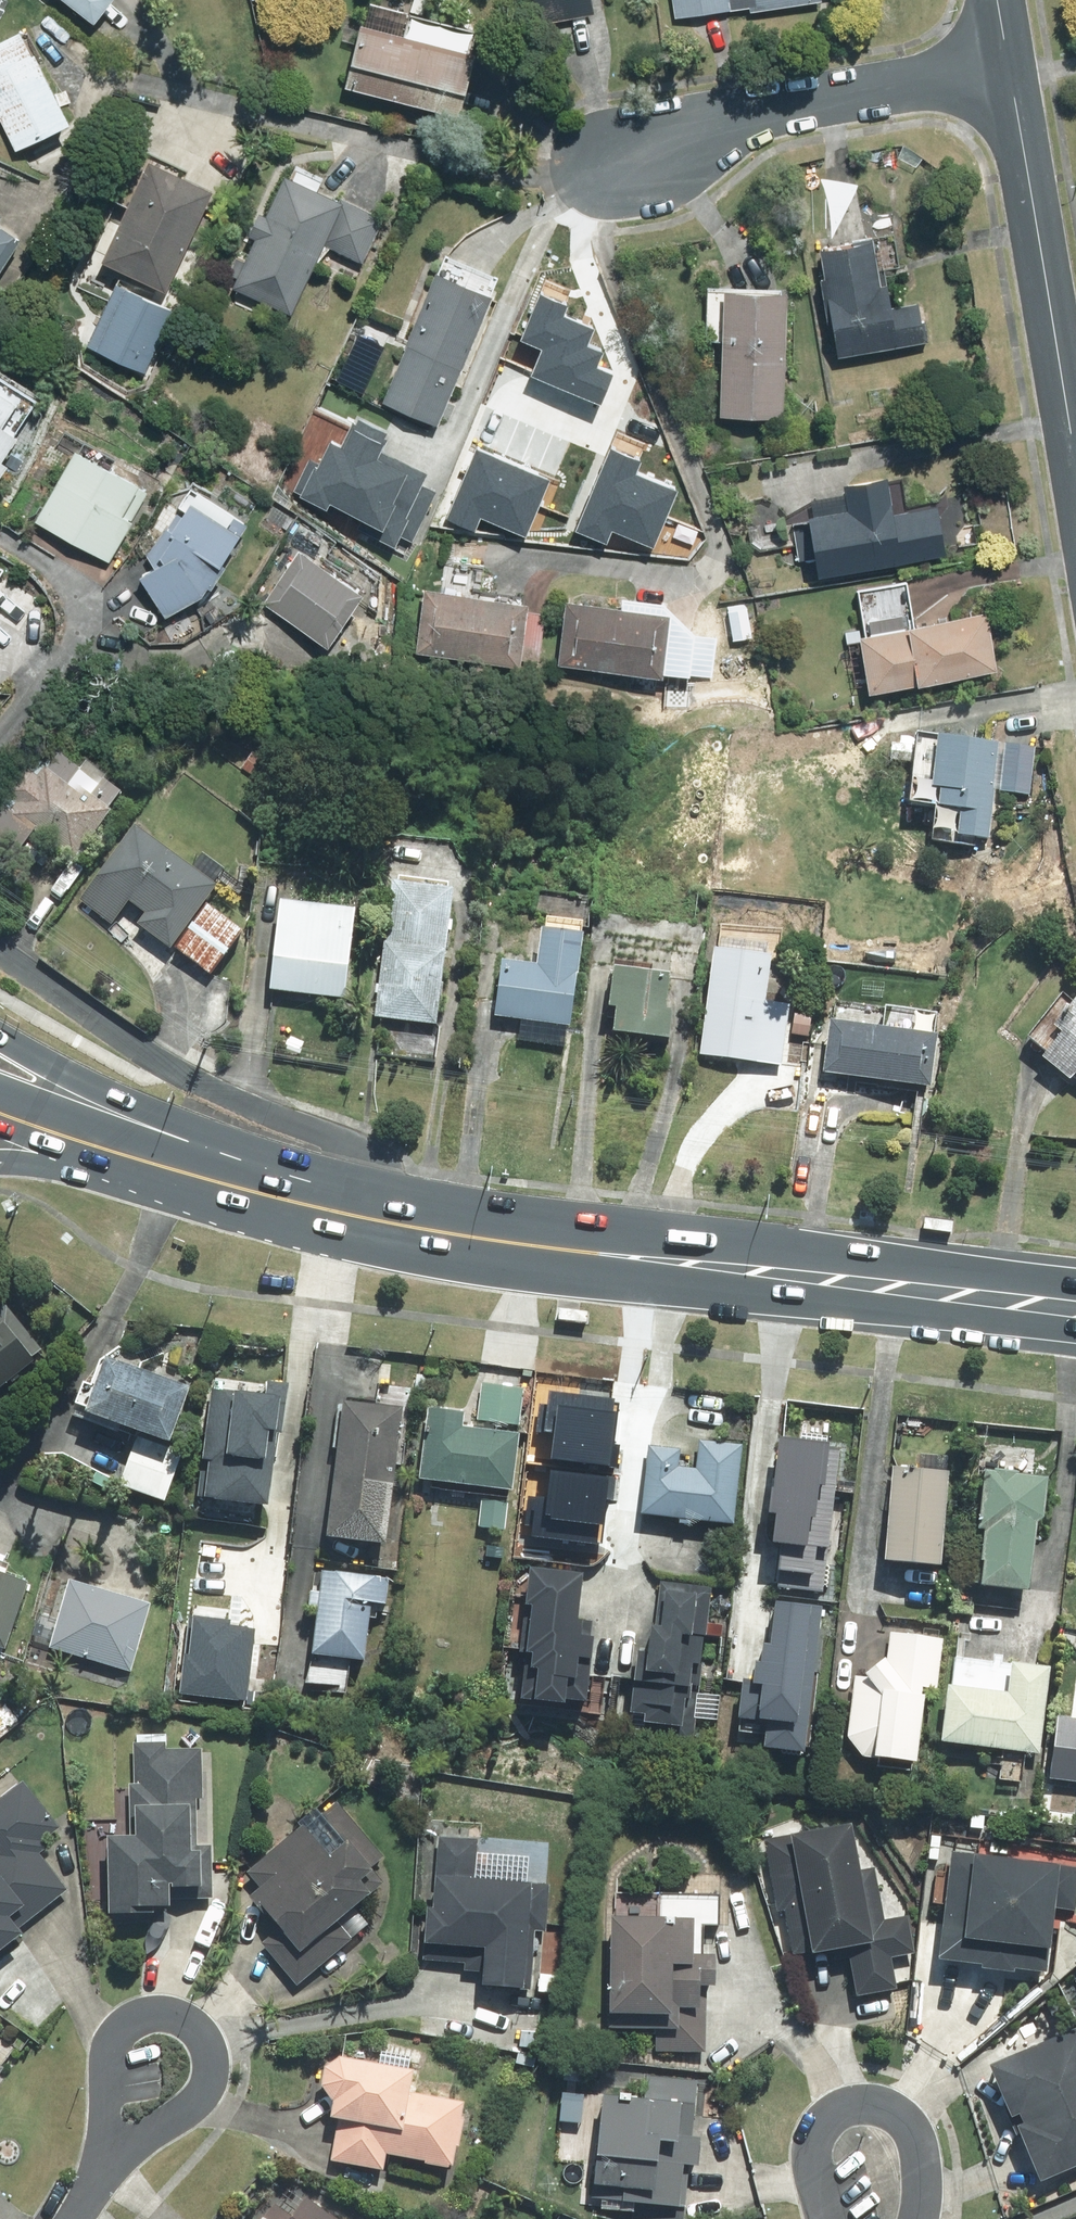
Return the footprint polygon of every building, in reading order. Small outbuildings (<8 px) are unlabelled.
[(86,23),(104,0),(55,0),(86,23)] [(587,0),(528,0),(535,31),(591,19),(587,0)] [(671,21),(818,5),(817,0),(667,0),(671,21)] [(365,23),(363,29),(355,27),(339,91),(453,119),(468,55),(474,33),(407,16),(403,33),(365,23)] [(0,40),(0,129),(11,153),(63,127),(16,32),(0,40)] [(159,297),(207,189),(141,160),(93,268),(159,297)] [(379,220),(272,177),(226,290),(291,316),(320,247),(361,263),(379,220)] [(0,224),(0,264),(18,236),(0,224)] [(920,344),(912,304),(889,309),(882,273),(895,270),(889,236),(810,251),(830,361),(920,344)] [(435,431),(494,278),(435,255),(375,408),(435,431)] [(170,309),(111,283),(83,347),(142,373),(170,309)] [(703,294),(701,343),(716,343),(713,417),(778,420),(784,297),(703,294)] [(621,459),(601,409),(621,401),(603,358),(599,359),(586,326),(530,348),(539,369),(525,375),(567,481),(621,459)] [(12,439),(34,406),(8,388),(3,394),(0,392),(0,457),(12,439)] [(106,564),(127,524),(116,518),(133,486),(104,472),(111,458),(76,440),(32,526),(106,564)] [(836,491),(840,512),(800,519),(811,580),(942,556),(933,507),(888,515),(882,482),(836,491)] [(192,623),(218,573),(216,572),(212,570),(230,537),(240,542),(248,528),(181,492),(128,589),(192,623)] [(323,648),(357,599),(352,595),(359,585),(324,562),(335,546),(310,529),(259,603),(323,648)] [(543,614),(519,611),(521,595),(481,591),(483,569),(438,564),(436,587),(417,585),(410,655),(513,665),(514,660),(538,662),(543,614)] [(981,615),(911,631),(901,583),(851,594),(861,642),(852,644),(865,700),(994,671),(981,615)] [(560,603),(552,666),(658,680),(666,617),(560,603)] [(986,843),(991,796),(1029,799),(1033,752),(910,740),(906,788),(904,811),(926,813),(924,834),(944,836),(942,849),(971,852),(972,842),(986,843)] [(73,766),(55,752),(36,777),(25,769),(0,800),(0,806),(71,862),(119,802),(99,786),(107,776),(81,755),(73,766)] [(211,892),(207,889),(216,877),(195,862),(186,873),(128,830),(76,899),(127,937),(133,929),(204,983),(237,940),(197,910),(211,892)] [(444,891),(381,887),(373,1021),(436,1025),(444,891)] [(339,1007),(346,909),(273,904),(266,1001),(339,1007)] [(759,1011),(763,960),(775,961),(777,932),(715,928),(713,957),(703,956),(696,1060),(780,1066),(784,1013),(759,1011)] [(576,941),(533,938),(532,968),(493,966),(490,1020),(517,1022),(515,1048),(561,1051),(562,1033),(571,1034),(576,941)] [(662,1050),(664,1021),(658,1020),(660,977),(606,974),(602,1047),(662,1050)] [(1070,1080),(1075,1084),(1075,1011),(1056,996),(1044,1012),(1055,1020),(1047,1031),(1054,1037),(1035,1063),(1065,1086),(1070,1080)] [(921,1093),(927,1042),(930,1015),(836,1005),(833,1032),(823,1030),(817,1082),(921,1093)] [(955,1221),(923,1216),(921,1229),(953,1233),(955,1221)] [(590,1311),(559,1307),(557,1319),(589,1324),(590,1311)] [(37,1358),(0,1309),(0,1387),(37,1358)] [(174,1456),(160,1452),(180,1393),(92,1364),(72,1422),(132,1442),(117,1488),(159,1502),(174,1456)] [(417,1484),(477,1490),(473,1529),(501,1532),(505,1493),(511,1435),(514,1435),(518,1389),(476,1385),(471,1431),(459,1430),(460,1415),(424,1411),(417,1484)] [(395,1409),(339,1402),(321,1541),(377,1549),(395,1409)] [(850,1413),(784,1406),(766,1563),(831,1571),(850,1413)] [(542,1504),(541,1520),(597,1524),(604,1443),(529,1437),(524,1503),(542,1504)] [(735,1450),(694,1446),(691,1472),(673,1470),(675,1452),(641,1448),(633,1517),(726,1527),(735,1450)] [(1047,1462),(1035,1461),(981,1456),(973,1456),(966,1535),(974,1535),(969,1591),(1022,1596),(1029,1528),(1041,1529),(1047,1462)] [(944,1473),(889,1466),(877,1567),(931,1574),(944,1473)] [(0,1565),(0,1652),(3,1653),(31,1577),(0,1565)] [(341,1699),(345,1661),(358,1663),(363,1606),(386,1608),(388,1581),(316,1574),(308,1658),(305,1695),(341,1699)] [(572,1635),(575,1578),(521,1574),(512,1706),(553,1708),(554,1684),(568,1685),(570,1663),(585,1664),(586,1636),(572,1635)] [(655,1583),(650,1632),(634,1630),(631,1668),(625,1668),(621,1716),(635,1717),(634,1729),(642,1730),(674,1733),(681,1648),(697,1649),(700,1614),(707,1614),(709,1588),(655,1583)] [(148,1609),(61,1584),(41,1650),(128,1675),(148,1609)] [(835,1592),(742,1584),(729,1751),(798,1757),(835,1592)] [(842,1743),(862,1764),(908,1768),(916,1691),(931,1692),(936,1640),(885,1635),(882,1675),(849,1672),(842,1743)] [(1039,1666),(1002,1664),(1000,1698),(934,1694),(931,1748),(1033,1755),(1039,1666)] [(1047,1719),(1041,1784),(1075,1787),(1075,1722),(1047,1719)] [(208,1847),(199,1846),(201,1791),(202,1753),(161,1751),(161,1738),(129,1737),(128,1789),(126,1842),(99,1841),(97,1914),(166,1916),(167,1890),(198,1891),(207,1892),(208,1847)] [(16,1936),(4,1923),(20,1908),(33,1921),(67,1891),(35,1855),(61,1832),(17,1781),(0,1796),(0,1951),(16,1936)] [(348,1940),(333,1924),(360,1899),(348,1887),(380,1857),(330,1804),(317,1816),(312,1811),(243,1877),(253,1887),(242,1898),(272,1930),(258,1943),(299,1987),(348,1940)] [(798,1961),(842,1952),(851,2000),(896,1991),(887,1944),(863,1948),(841,1829),(775,1841),(798,1961)] [(416,1910),(413,1946),(428,1947),(427,1963),(476,1966),(474,1992),(513,1995),(520,1887),(475,1884),(478,1843),(437,1840),(434,1882),(429,1881),(427,1910),(416,1910)] [(1073,1919),(1075,1896),(1075,1867),(937,1852),(925,1964),(1041,1976),(1047,1917),(1073,1919)] [(692,1960),(693,1931),(712,1932),(713,1897),(657,1895),(656,1921),(600,1919),(596,2020),(605,2020),(604,2033),(652,2034),(651,2054),(698,2056),(700,1992),(710,1992),(711,1961),(692,1960)] [(1075,2028),(980,2069),(1029,2185),(1075,2165),(1075,2028)] [(454,2104),(407,2099),(412,2060),(367,2055),(366,2064),(319,2059),(313,2106),(324,2107),(322,2123),(334,2125),(328,2167),(377,2173),(379,2160),(446,2168),(454,2104)] [(638,2101),(613,2099),(594,2097),(583,2201),(602,2203),(666,2211),(675,2129),(689,2130),(694,2082),(641,2076),(638,2101)] [(286,2214),(271,2203),(259,2218),(320,2218),(296,2201),(286,2214)]
